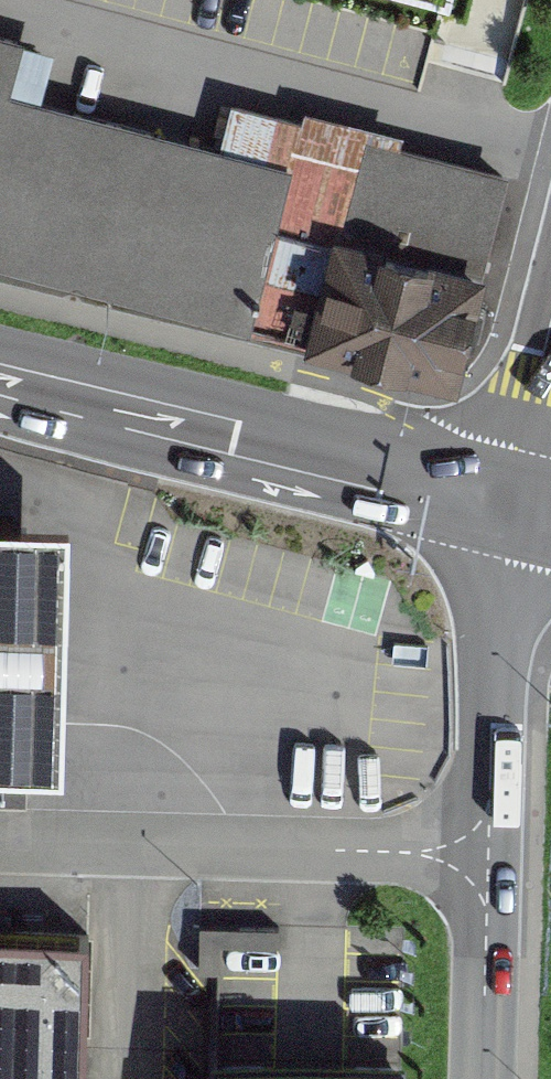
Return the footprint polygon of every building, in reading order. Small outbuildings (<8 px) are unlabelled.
[(459,43),(470,0),(286,0),(459,43)] [(14,33),(0,30),(0,88),(14,33)] [(230,331),(235,312),(289,326),(284,348),(447,389),(501,170),(217,100),(206,144),(0,93),(0,274),(230,331)] [(63,765),(71,512),(0,510),(0,763),(63,765)] [(89,930),(0,928),(0,1078),(86,1078),(89,930)] [(211,1056),(210,1078),(405,1078),(405,1061),(211,1056)]
